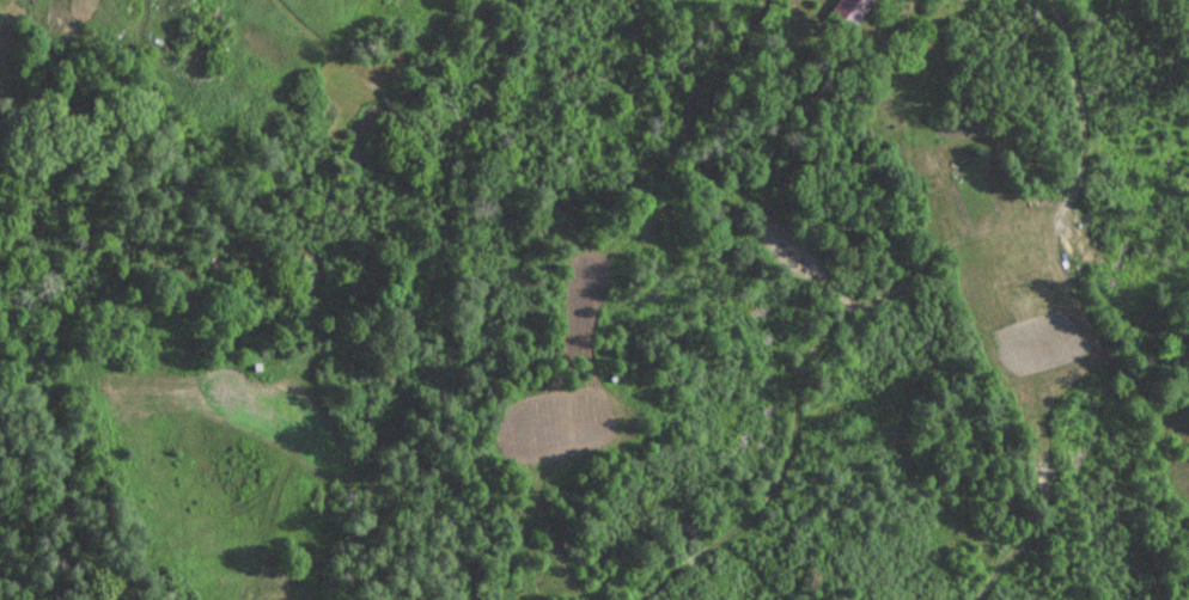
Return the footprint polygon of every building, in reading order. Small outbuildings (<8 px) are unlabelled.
[(847,41),(873,0),(836,0),(821,24),(847,41)]
